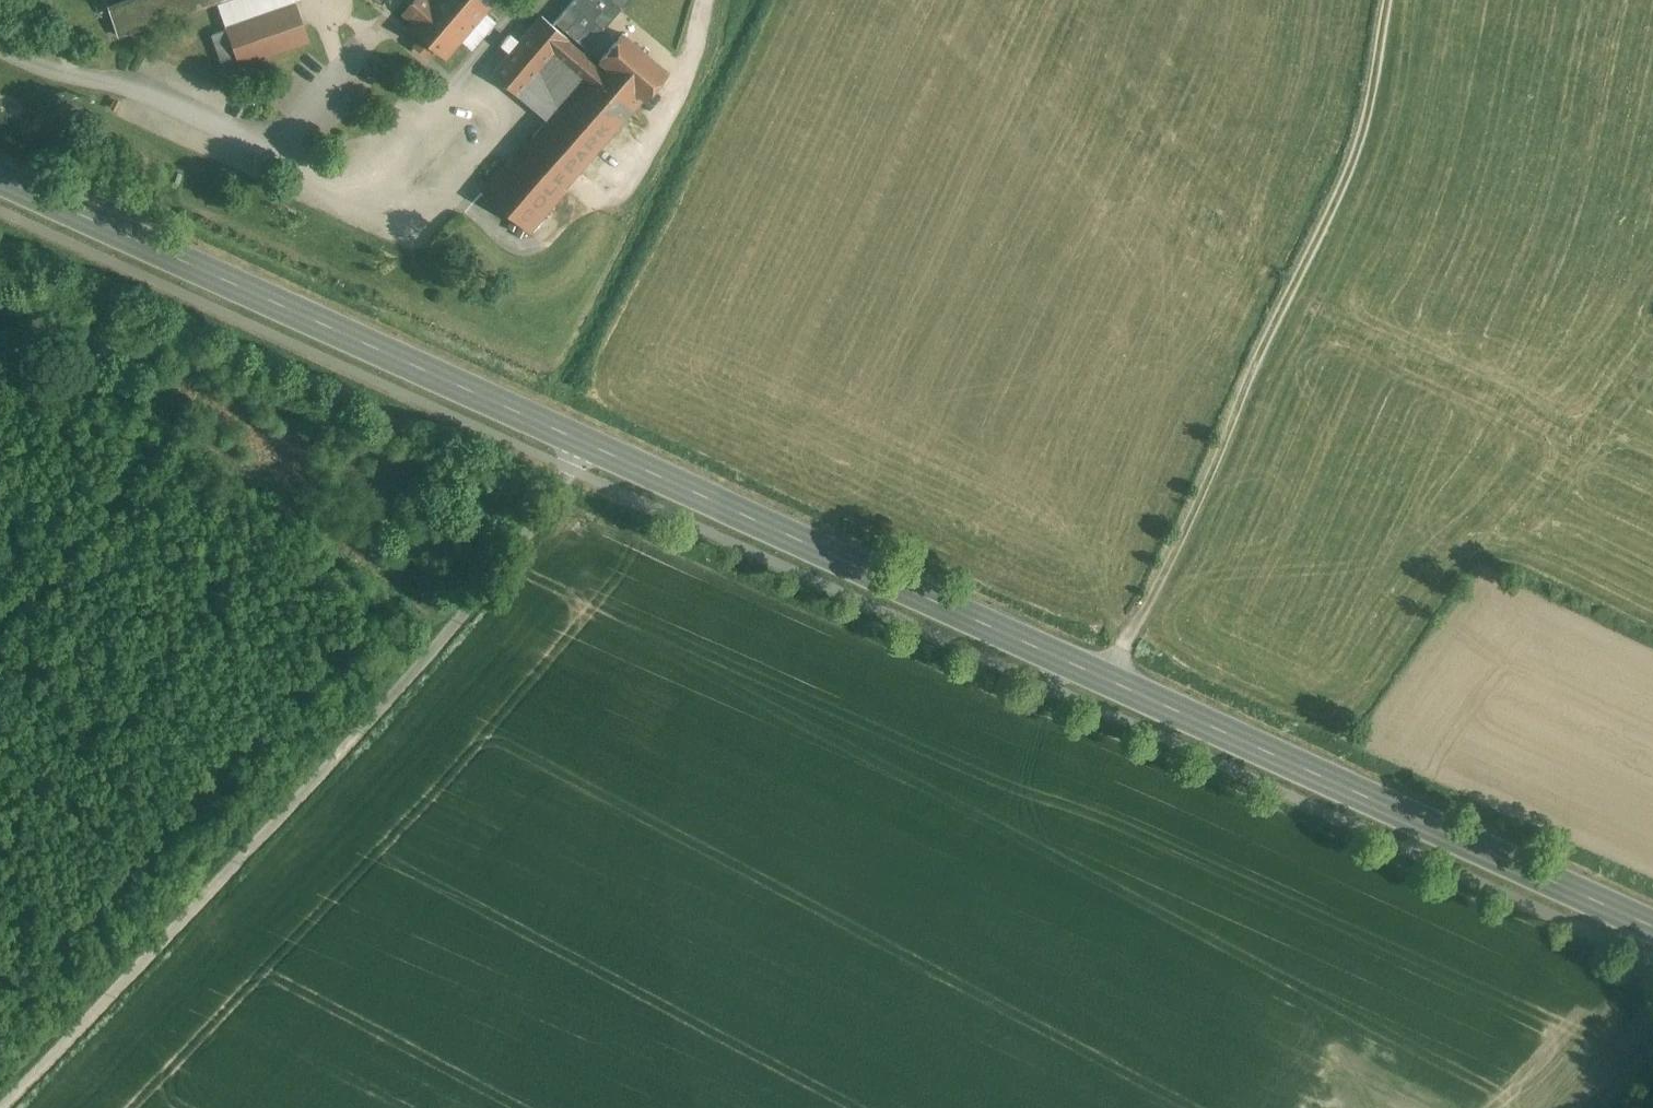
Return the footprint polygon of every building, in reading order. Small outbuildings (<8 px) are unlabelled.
[(123,2),(133,29),(217,0),(129,0),(123,2)] [(431,1),(430,0),(415,0),(404,12),(414,21),(410,26),(445,56),(488,6),(480,0),(432,0),(431,1)] [(552,24),(567,38),(566,39),(582,53),(628,0),(573,0),(552,24)] [(123,2),(108,8),(117,35),(133,29),(123,2)] [(291,7),(229,28),(241,61),(302,40),(291,7)] [(542,16),(492,74),(518,96),(554,53),(584,78),(587,75),(596,65),(582,53),(566,39),(567,38),(552,24),(542,16)] [(622,33),(599,60),(596,65),(587,75),(630,113),(643,98),(643,99),(667,71),(622,33)] [(584,78),(532,138),(536,141),(511,169),(506,164),(482,192),(529,232),(578,176),(576,174),(630,113),(587,75),(584,78)]
